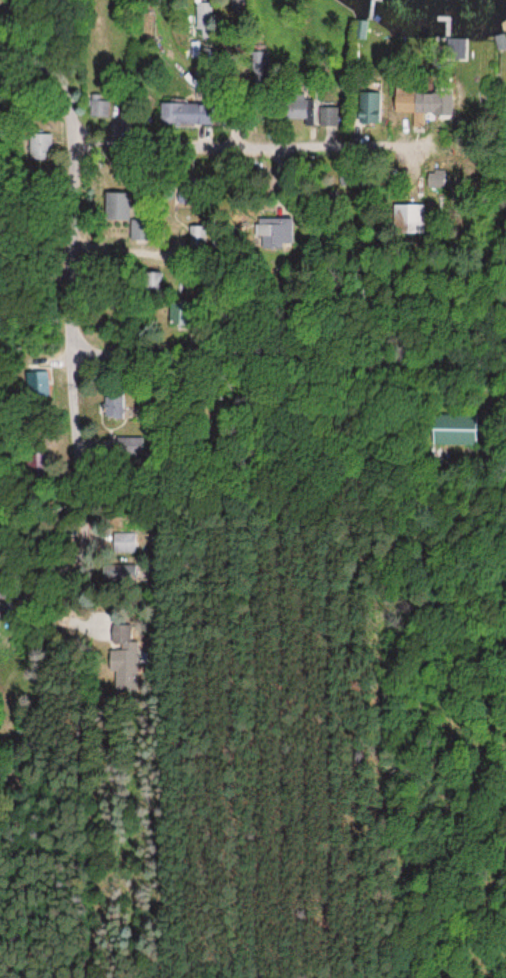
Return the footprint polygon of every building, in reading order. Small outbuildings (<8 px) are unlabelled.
[(236,10),(243,9),(241,0),(234,0),(236,10)] [(456,117),(456,84),(434,84),(434,117),(456,117)] [(360,119),(382,119),(382,91),(360,91),(360,119)] [(403,106),(424,114),(430,100),(410,91),(403,106)] [(313,96),(283,96),(283,120),(313,120),(313,96)] [(109,101),(90,99),(89,117),(108,118),(109,101)] [(211,126),(212,104),(162,103),(161,124),(211,126)] [(341,107),(319,107),(319,126),(341,126),(341,107)] [(53,133),(31,133),(31,160),(53,160),(53,133)] [(107,192),(107,220),(133,220),(133,192),(107,192)] [(406,205),(406,231),(427,231),(427,205),(406,205)] [(268,236),(268,247),(299,247),(299,218),(259,218),(259,236),(268,236)] [(51,398),(51,371),(36,371),(36,398),(51,398)] [(105,419),(127,419),(127,395),(105,395),(105,419)] [(484,446),(484,415),(434,415),(434,446),(484,446)] [(140,553),(140,540),(118,540),(118,553),(140,553)] [(148,677),(149,642),(138,642),(138,625),(115,625),(114,677),(148,677)]
